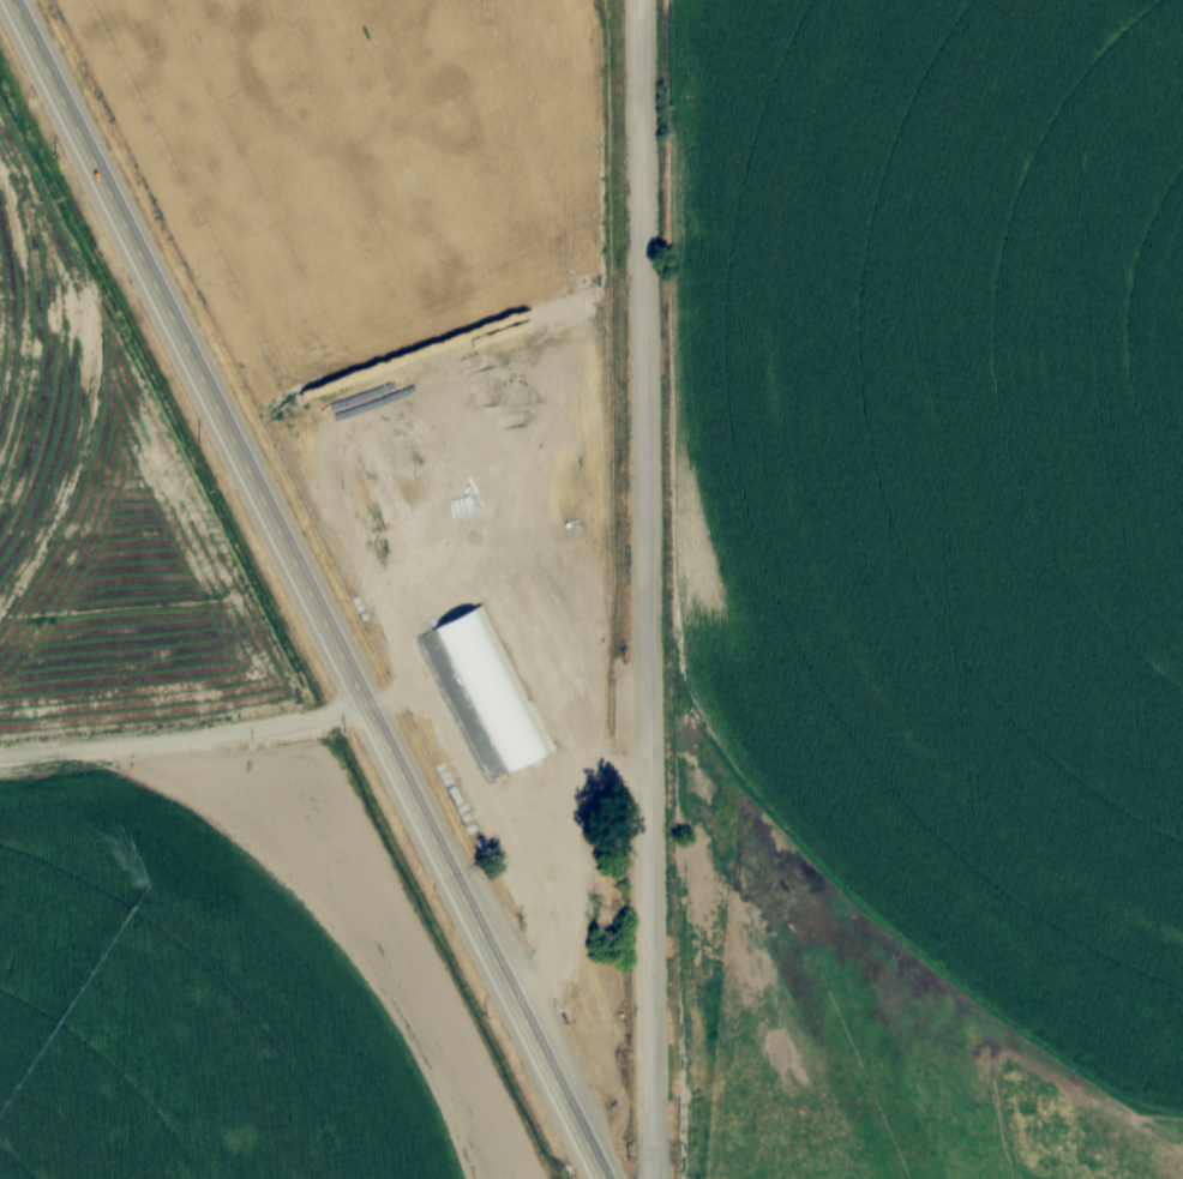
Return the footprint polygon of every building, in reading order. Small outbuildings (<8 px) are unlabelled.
[(483,608),(440,626),(503,774),(546,756),(483,608)]
